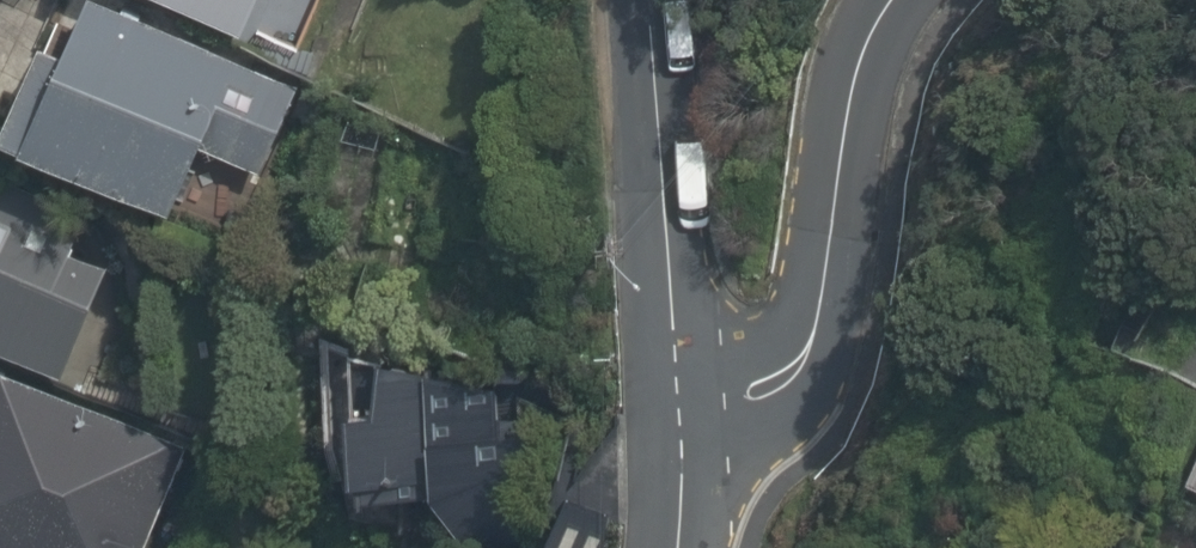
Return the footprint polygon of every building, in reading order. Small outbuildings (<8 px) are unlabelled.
[(32,0),(0,0),(0,85),(20,94),(58,12),(32,0)] [(142,0),(85,0),(20,140),(171,210),(206,135),(251,156),(292,69),(142,0)] [(263,43),(282,0),(167,0),(263,43)] [(71,361),(107,279),(0,233),(0,331),(71,361)] [(448,353),(331,351),(328,510),(445,512),(448,353)] [(0,361),(0,547),(150,547),(194,437),(0,361)]
